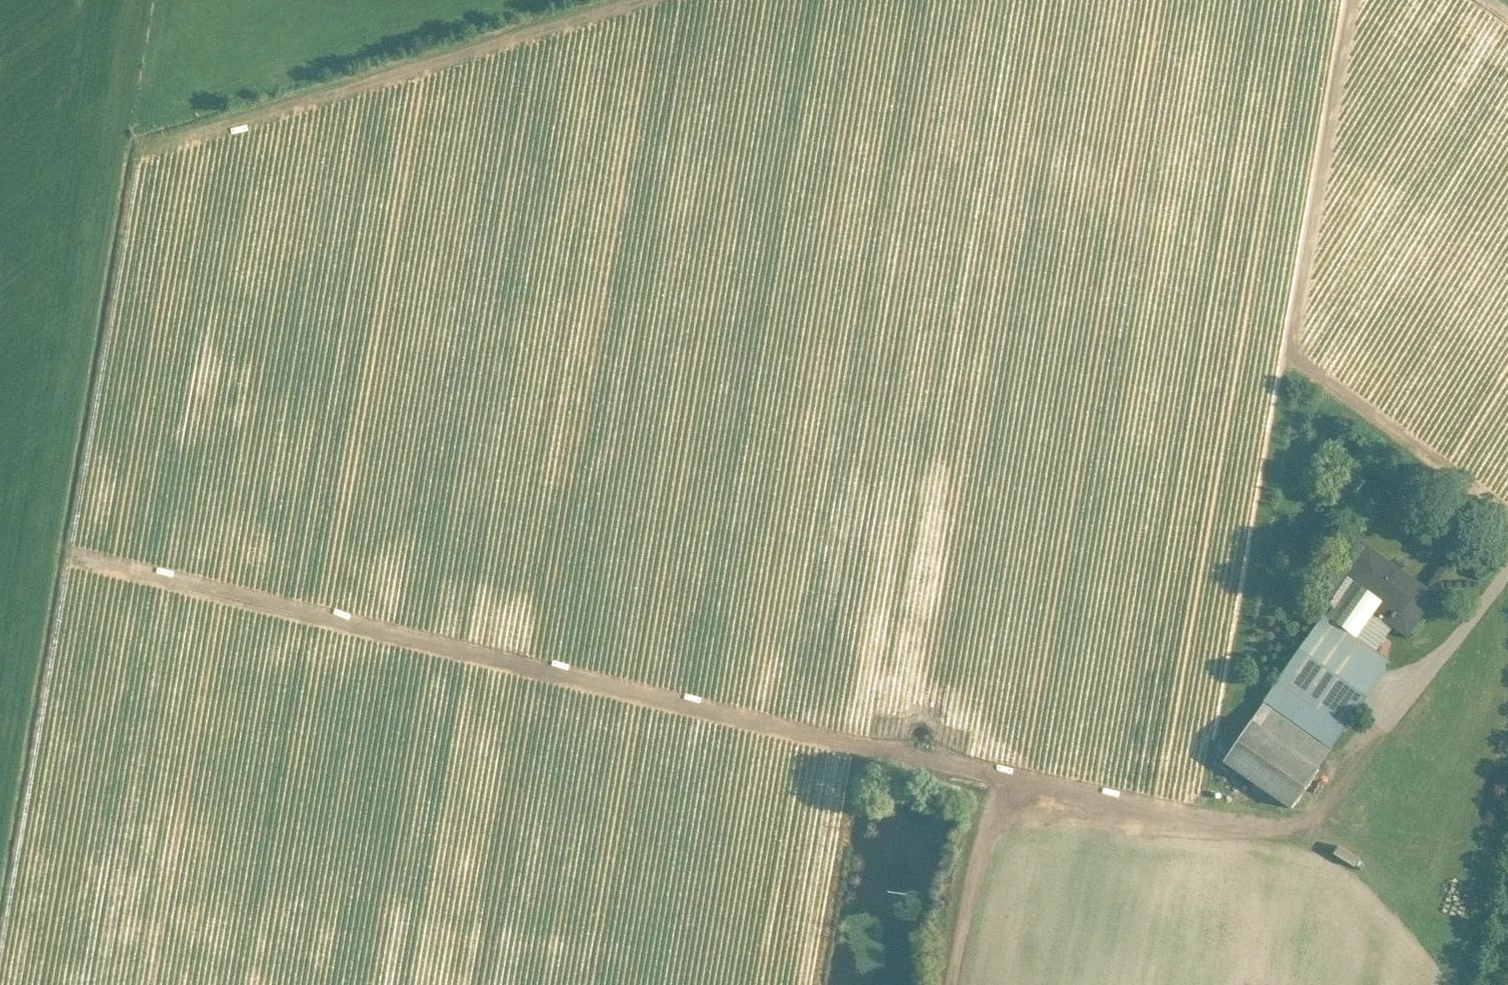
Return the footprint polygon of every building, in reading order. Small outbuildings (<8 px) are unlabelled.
[(1371,615),(1405,637),(1435,592),(1365,546),(1343,580),(1379,603),(1371,615)] [(1288,812),(1387,666),(1321,616),(1219,761),(1288,812)]
